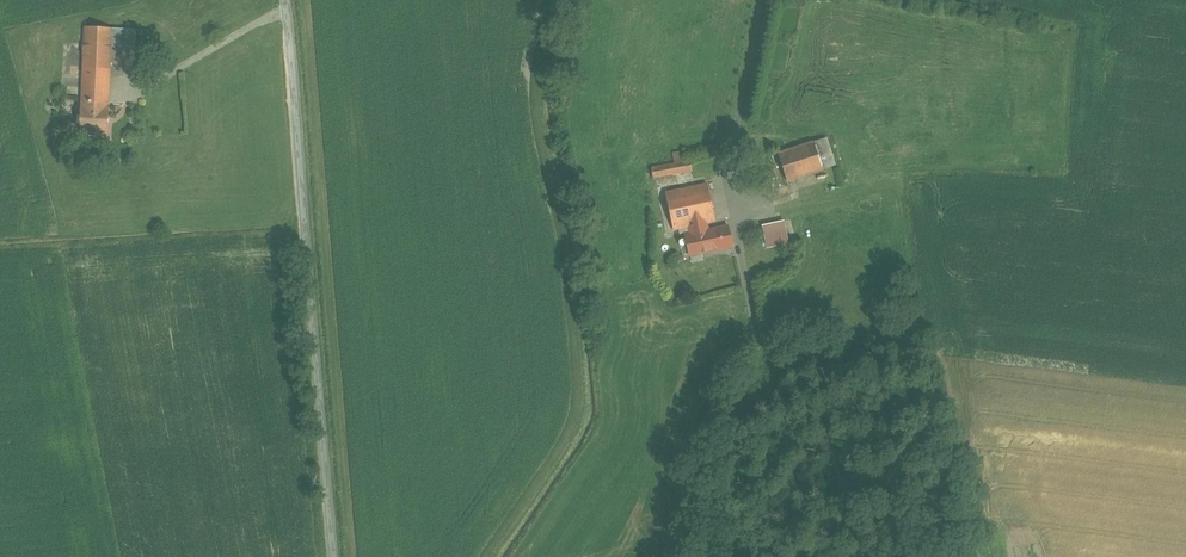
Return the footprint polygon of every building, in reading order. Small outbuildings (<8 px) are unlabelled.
[(113,27),(86,26),(82,102),(109,103),(112,45),(113,27)] [(137,29),(113,27),(112,45),(136,46),(137,29)] [(82,102),(81,125),(97,126),(97,135),(108,136),(110,103),(109,103),(82,102)] [(815,141),(779,153),(788,180),(824,169),(815,141)] [(691,160),(652,168),(654,178),(693,170),(691,160)] [(708,184),(666,193),(674,229),(689,226),(708,222),(716,220),(708,184)] [(655,187),(636,190),(638,201),(657,197),(655,187)] [(784,220),(763,225),(768,246),(789,242),(784,220)] [(729,226),(709,230),(708,222),(689,226),(691,234),(686,235),(690,255),(734,246),(729,226)]
